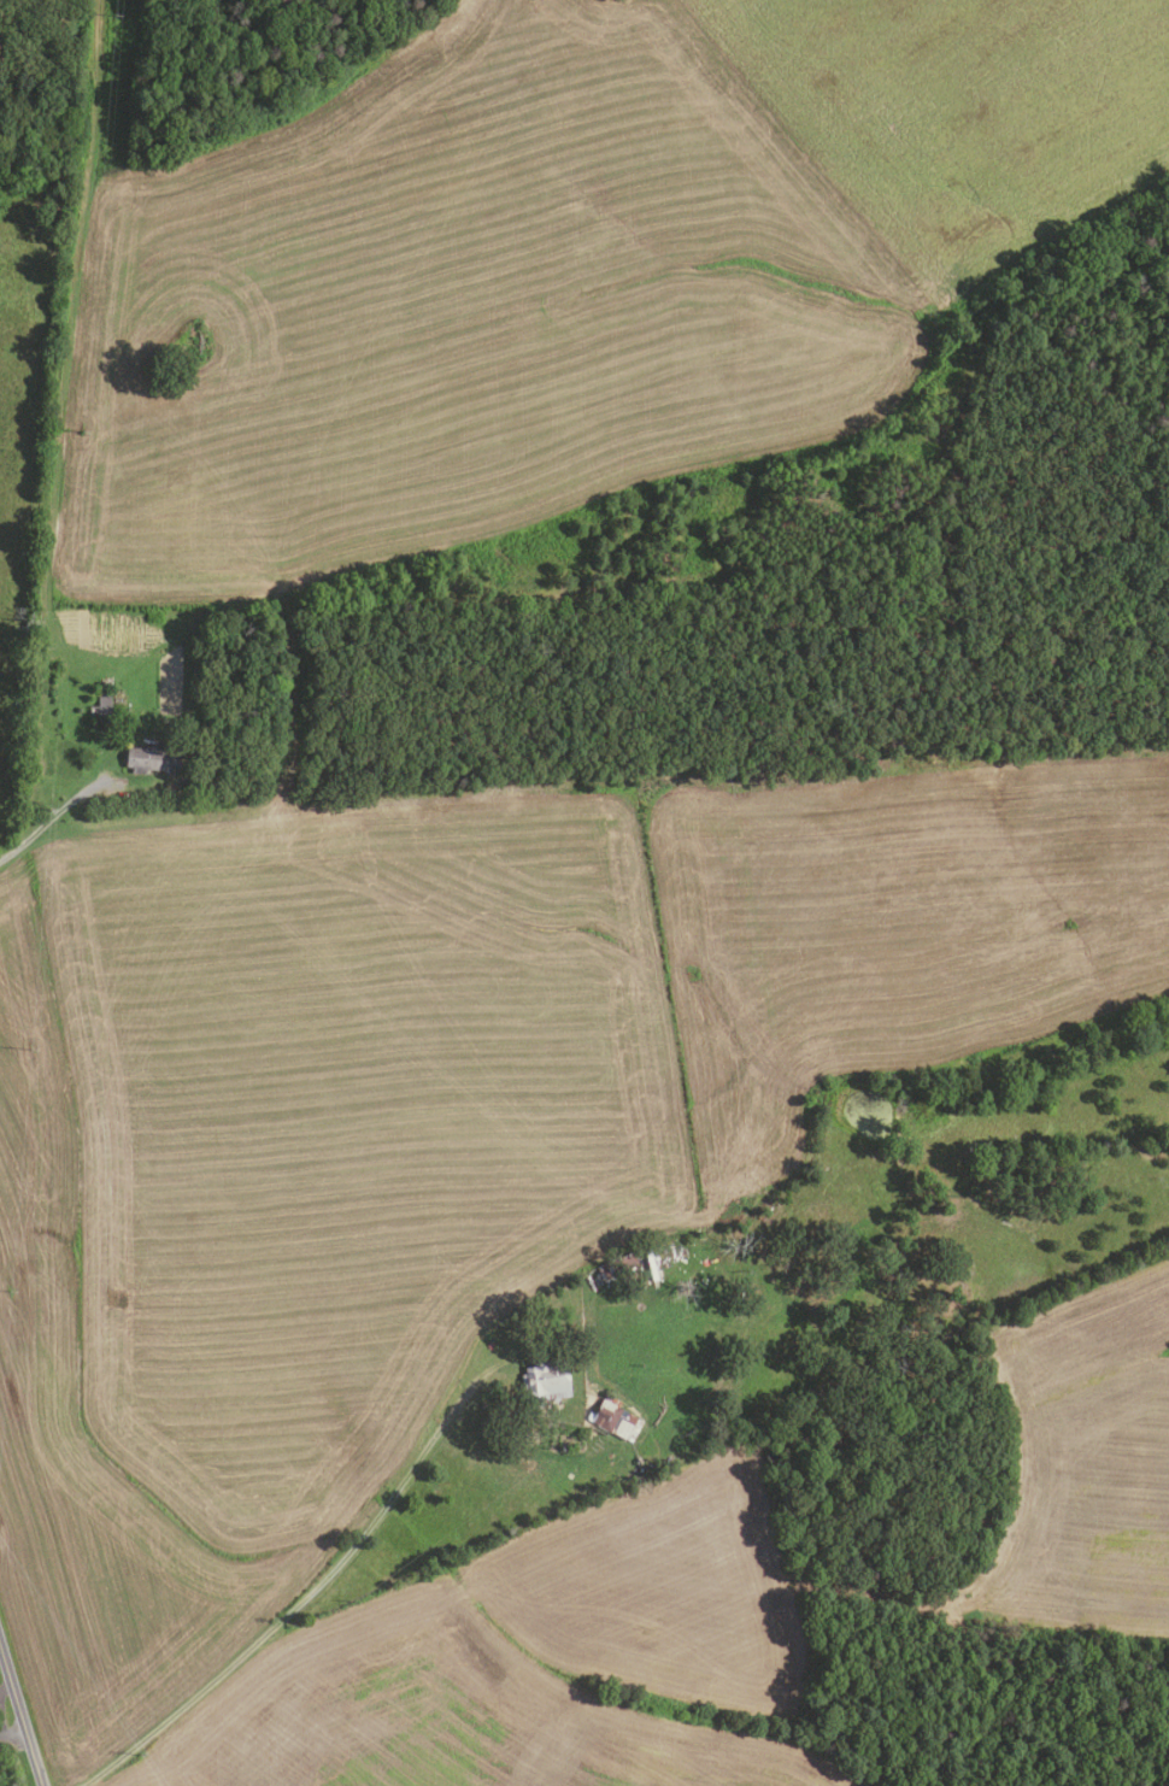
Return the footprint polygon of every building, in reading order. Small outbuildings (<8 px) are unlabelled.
[(47,641),(47,650),(34,650),(34,641),(47,641)] [(204,660),(205,692),(194,692),(192,662),(204,660)] [(110,695),(111,717),(87,718),(87,705),(98,704),(96,695),(110,695)] [(175,776),(164,775),(164,770),(143,768),(143,774),(129,772),(130,766),(123,766),(125,745),(177,750),(175,776)] [(600,1280),(594,1267),(634,1251),(639,1264),(600,1280)] [(597,1275),(600,1282),(595,1285),(592,1277),(597,1275)] [(689,1277),(694,1296),(682,1298),(679,1280),(689,1277)] [(488,1350),(486,1344),(492,1341),(494,1346),(488,1350)] [(527,1409),(527,1404),(522,1404),(517,1374),(523,1374),(522,1367),(563,1361),(569,1396),(539,1400),(540,1408),(527,1409)] [(629,1443),(584,1417),(589,1409),(592,1411),(599,1398),(603,1399),(605,1394),(618,1402),(616,1408),(641,1422),(629,1443)]
